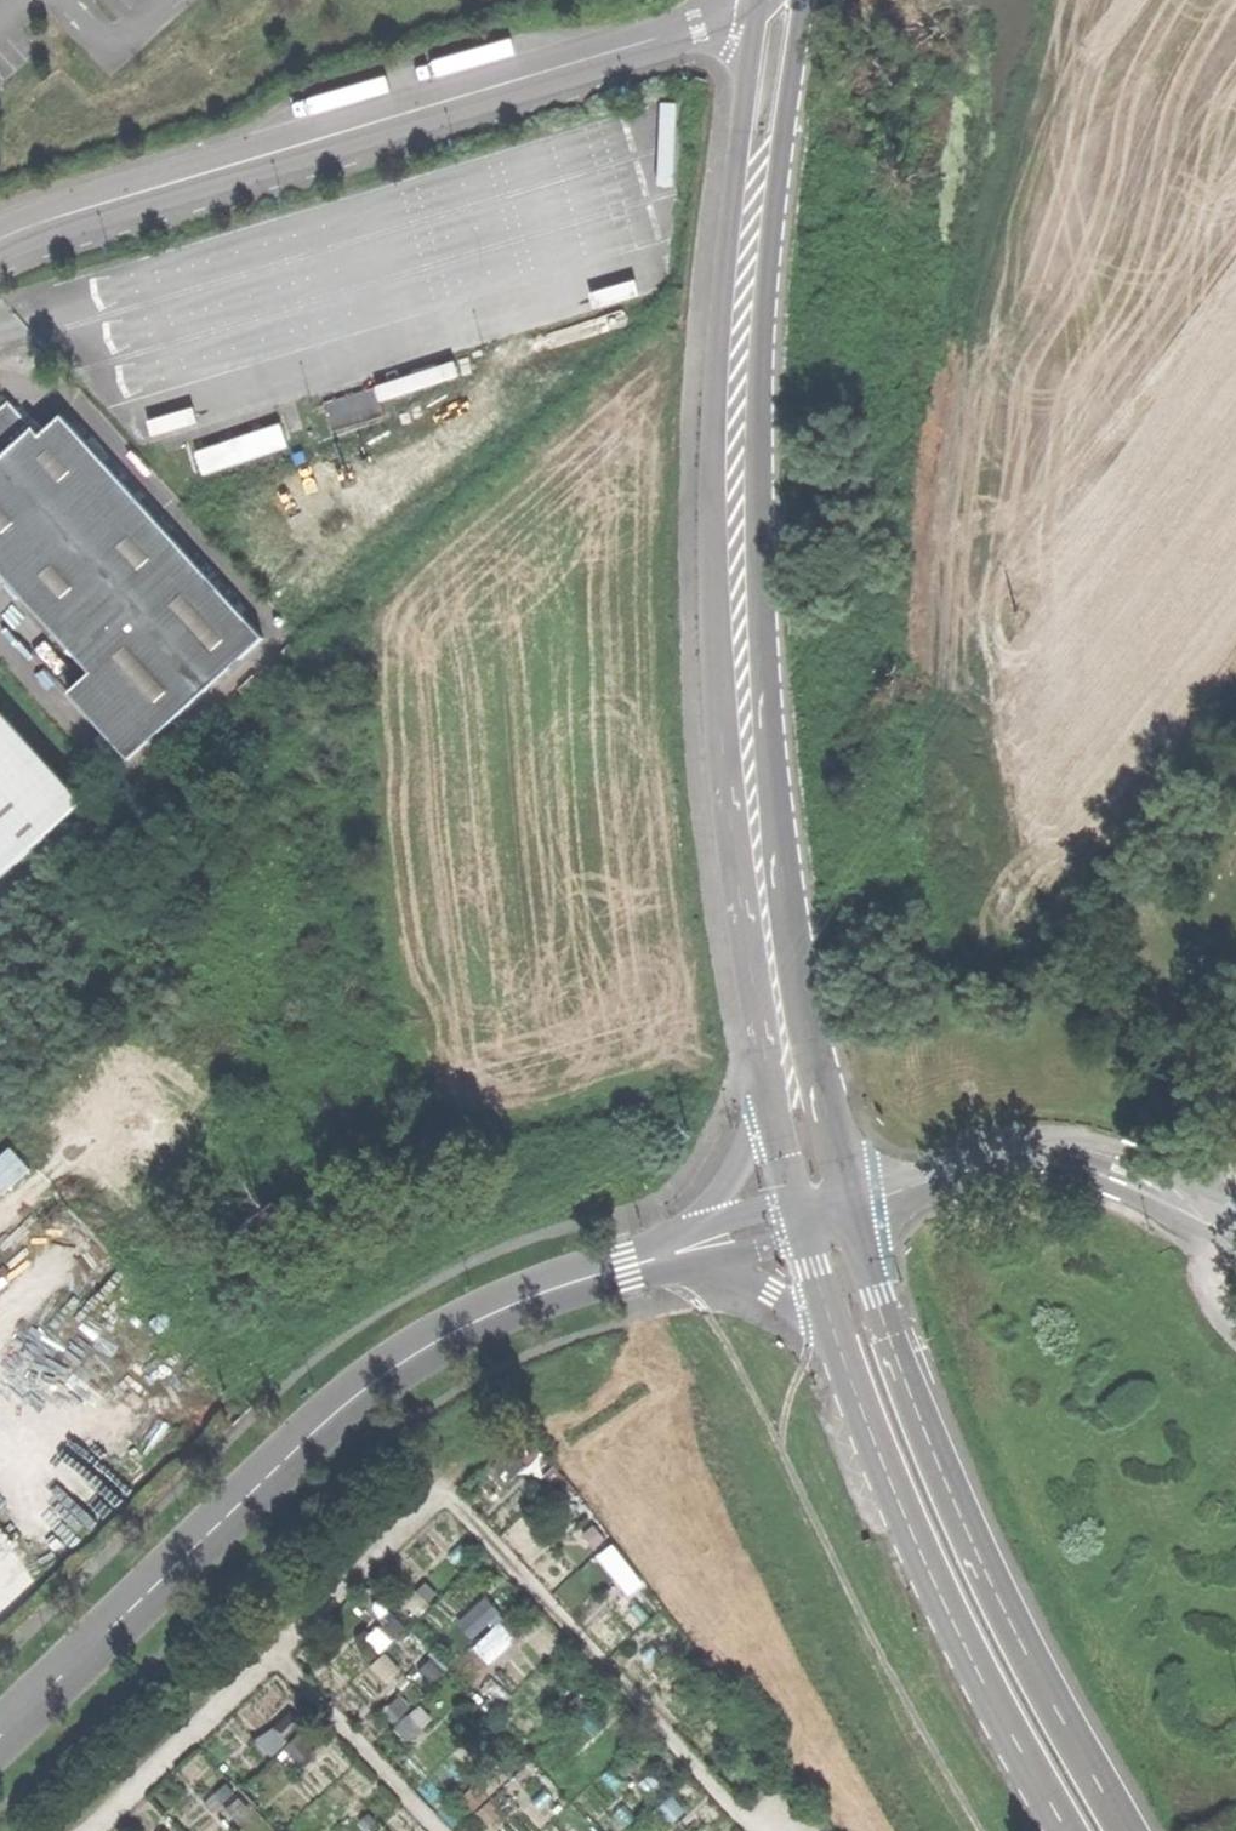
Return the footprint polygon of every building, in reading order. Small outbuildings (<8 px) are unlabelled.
[(336,427),(386,410),(377,385),(327,402),(336,427)] [(35,432),(11,405),(0,415),(0,463),(35,432)] [(128,764),(264,642),(64,419),(41,440),(35,432),(0,463),(0,574),(91,676),(68,697),(128,764)] [(210,474),(295,445),(286,421),(202,450),(210,474)] [(0,715),(0,882),(83,807),(0,715)] [(494,1597),(463,1617),(473,1632),(503,1612),(494,1597)]
